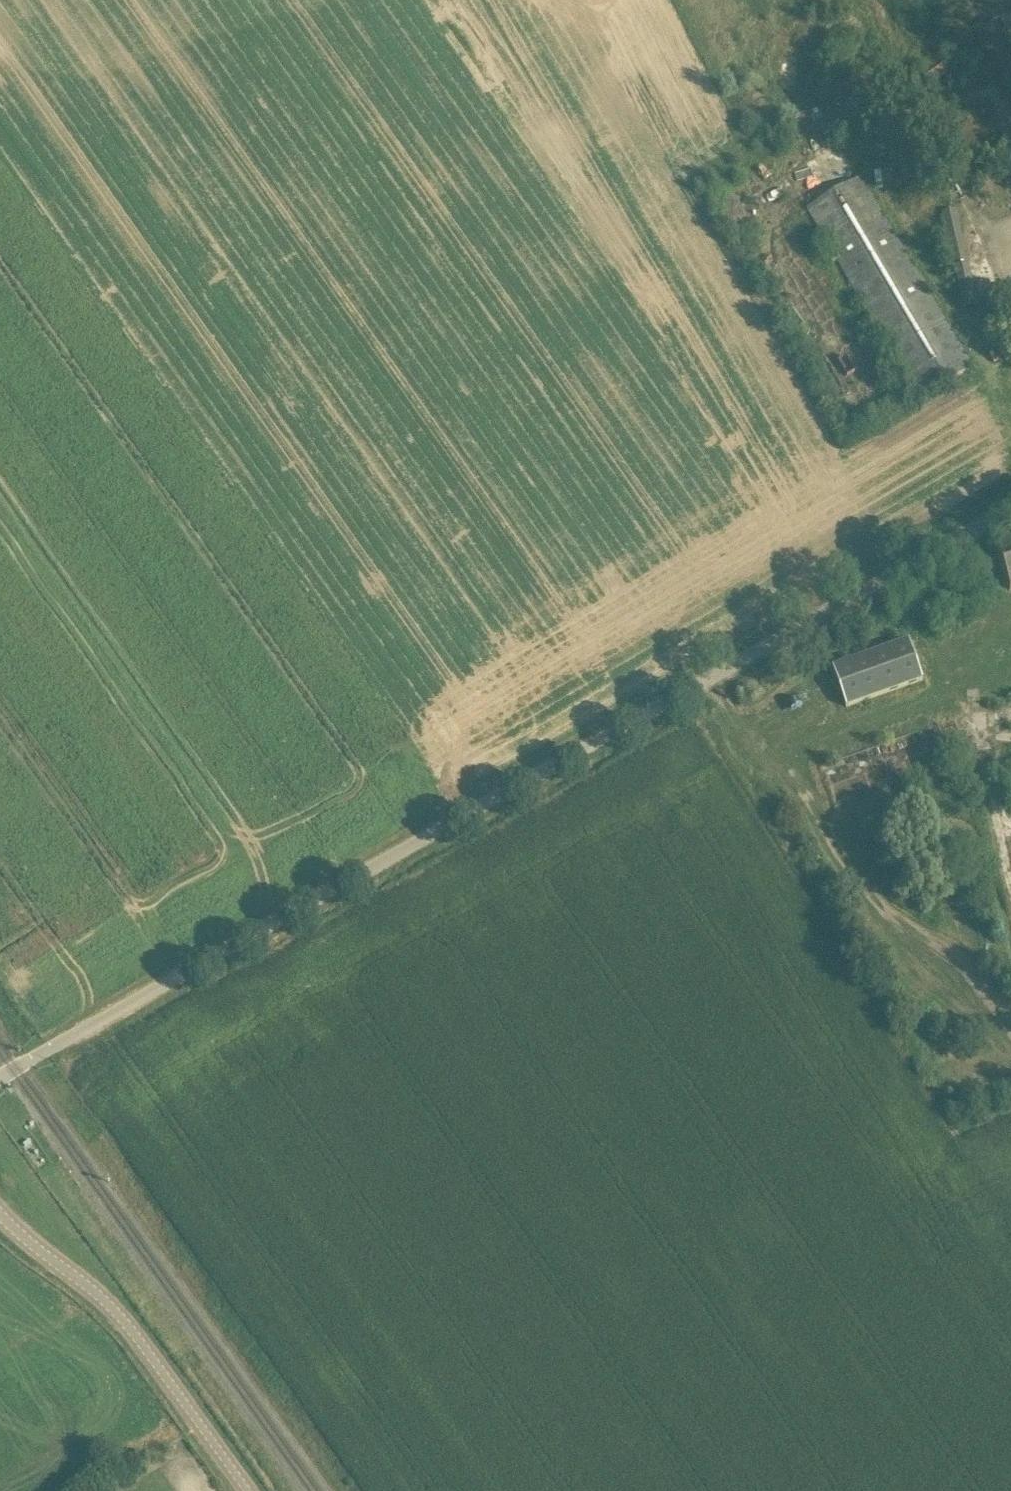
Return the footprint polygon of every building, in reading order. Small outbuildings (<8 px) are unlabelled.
[(940,102),(933,92),(925,98),(932,108),(940,102)] [(909,396),(913,403),(971,369),(860,179),(808,209),(915,392),(909,396)] [(956,209),(942,212),(963,312),(977,309),(956,209)] [(1010,590),(1010,544),(995,550),(1010,590)] [(832,669),(846,708),(923,681),(909,642),(832,669)]
